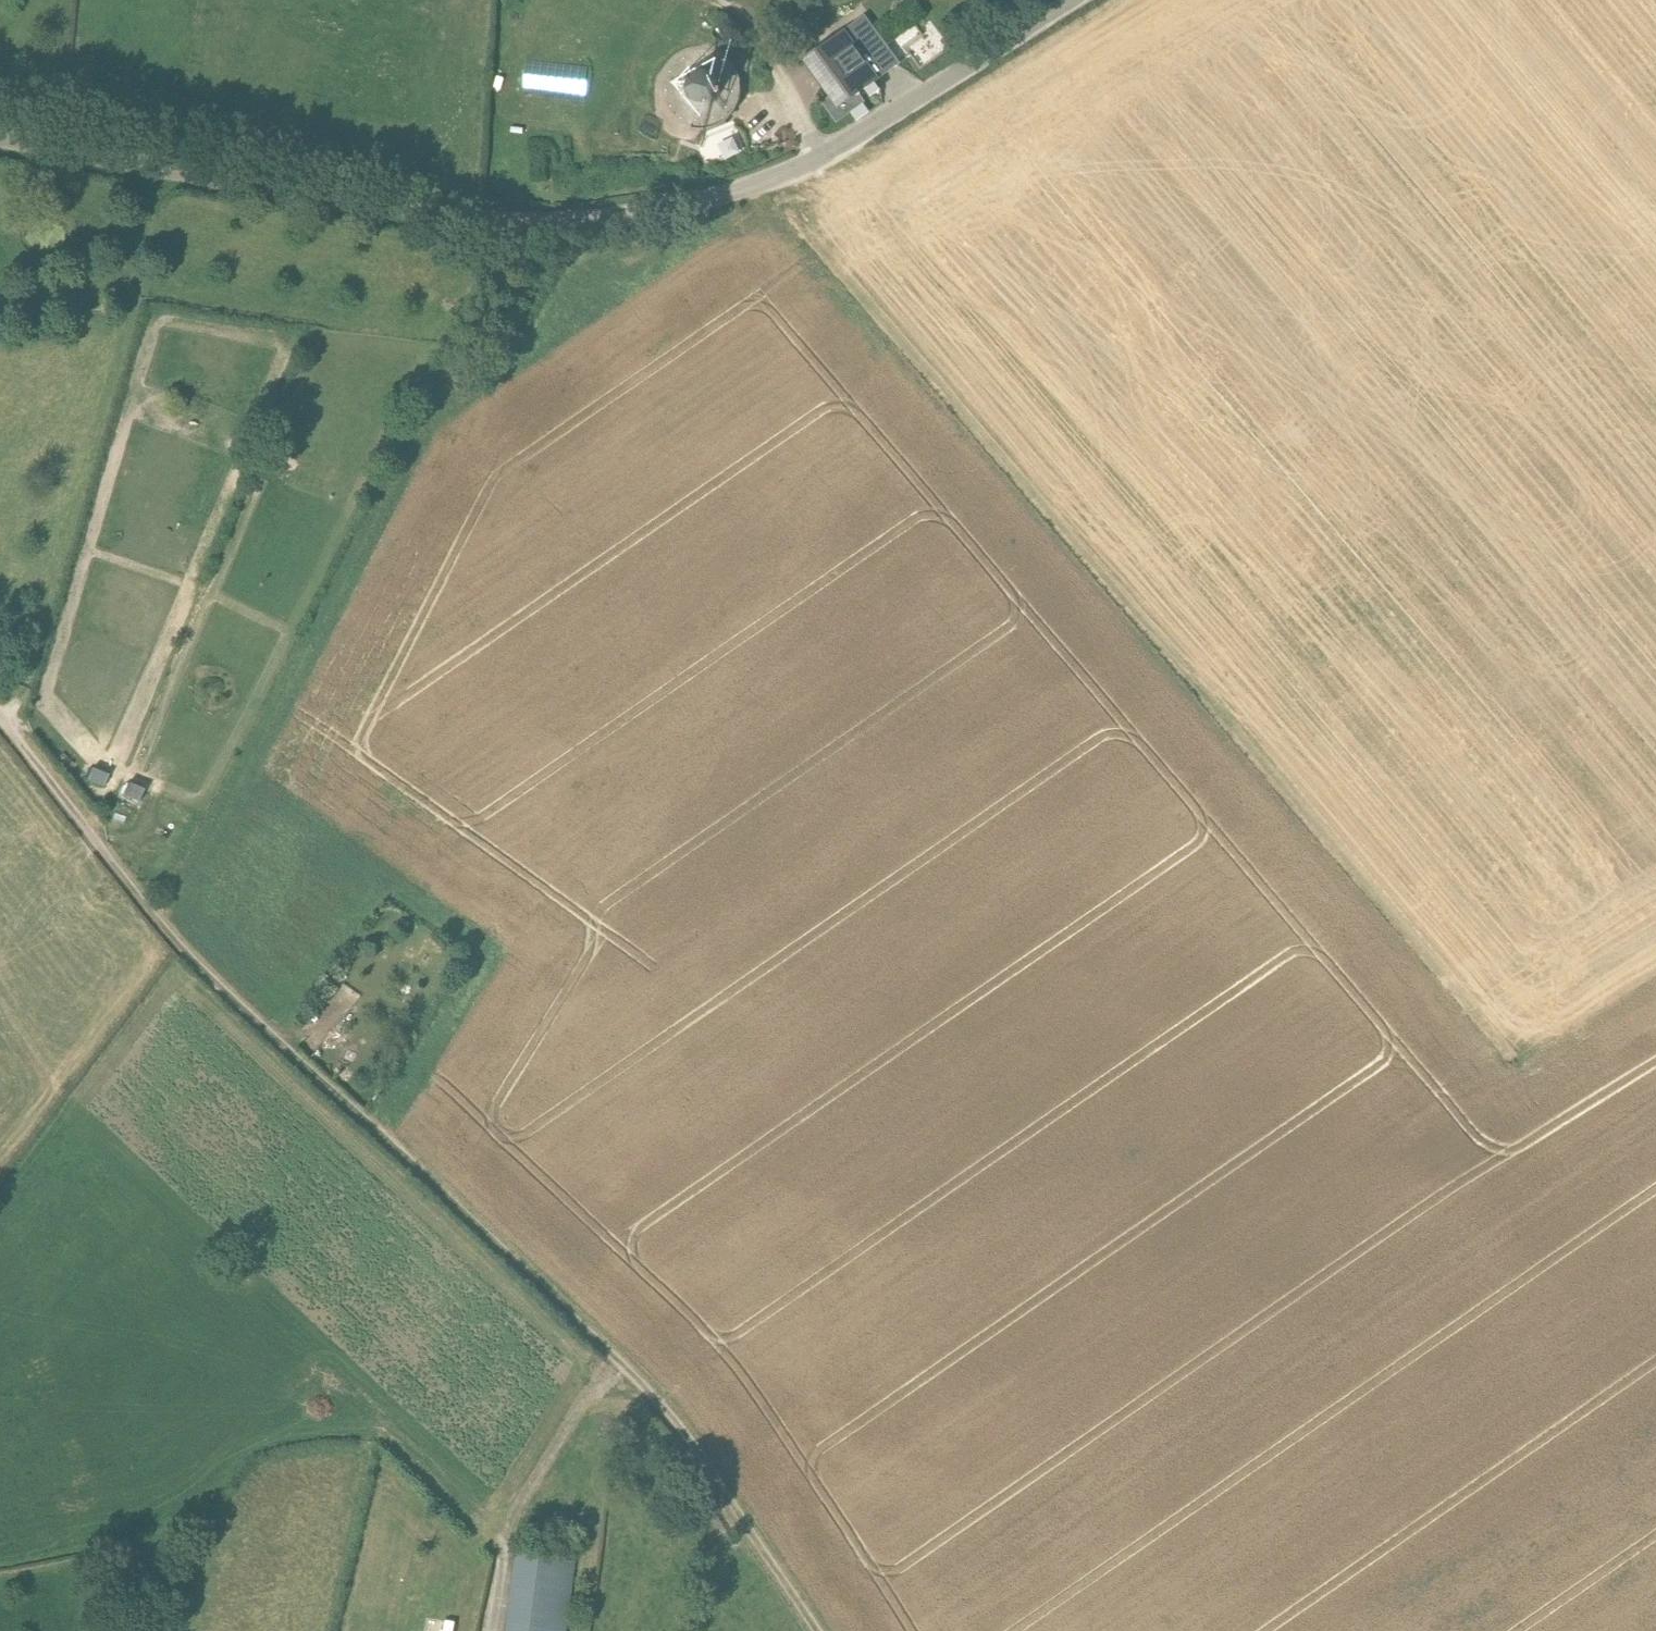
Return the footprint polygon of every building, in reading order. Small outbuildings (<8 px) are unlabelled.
[(858,95),(879,80),(898,65),(864,18),(845,32),(805,60),(832,97),(824,103),(838,122),(864,103),(858,95)] [(736,69),(732,64),(728,59),(723,55),(717,52),(711,50),(705,49),(698,49),(692,50),(686,52),(680,55),(675,59),(670,63),(667,69),(664,74),(662,80),(661,87),(662,93),(663,100),(665,106),(668,111),(672,116),(677,120),(682,124),(688,126),(694,128),(701,129),(707,128),(714,127),(719,124),(725,121),(730,117),(734,112),(737,106),(739,100),(741,94),(741,87),(740,81),(739,75),(736,69)] [(104,788),(110,775),(93,769),(88,781),(104,788)] [(140,803),(145,790),(129,783),(128,784),(126,783),(125,786),(124,785),(120,794),(140,803)] [(576,1562),(515,1554),(505,1630),(566,1630),(576,1562)] [(453,1622),(431,1620),(431,1630),(452,1630),(453,1622)]
